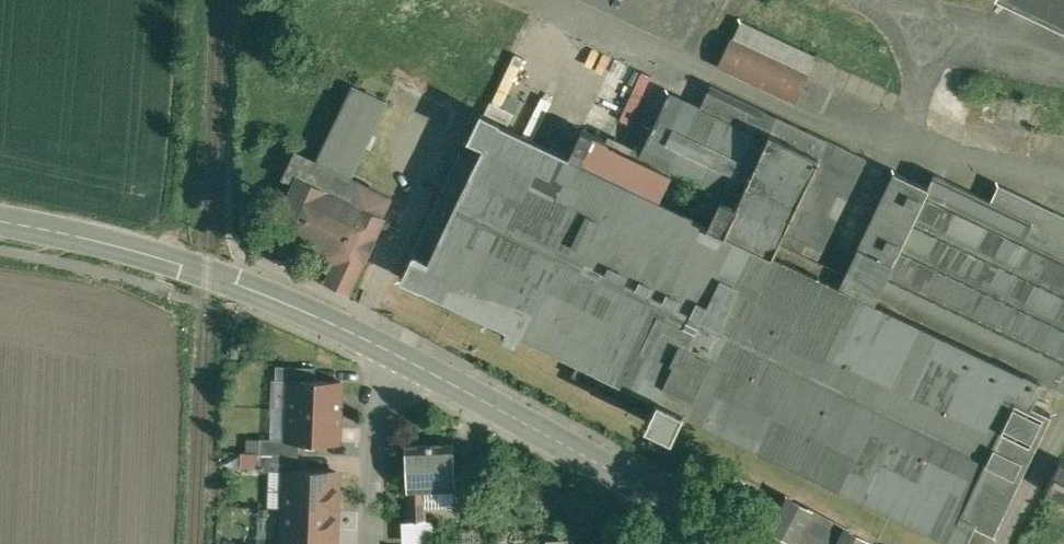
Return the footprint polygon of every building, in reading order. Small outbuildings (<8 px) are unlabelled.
[(1063,29),(1063,0),(1003,0),(1063,29)] [(817,54),(743,20),(735,37),(734,37),(720,65),(795,100),(809,72),(808,72),(817,54)] [(867,157),(712,83),(701,106),(671,91),(640,157),(639,159),(671,174),(709,192),(701,208),(713,213),(710,221),(798,262),(808,241),(823,249),(867,157)] [(355,84),(319,161),(298,151),(286,175),(297,180),(288,201),(290,202),(268,248),(291,259),(297,246),(306,250),(309,244),(333,254),(341,258),(338,264),(356,272),(365,253),(366,254),(374,235),(373,234),(391,196),(350,177),(387,99),(385,98),(385,100),(378,97),(379,95),(355,84)] [(876,299),(843,284),(798,262),(710,221),(660,197),(596,167),(609,141),(610,139),(583,127),(570,155),(499,121),(499,119),(482,111),(470,136),(485,143),(476,161),(462,154),(403,276),(422,285),(422,284),(509,325),(504,335),(515,340),(520,331),(606,373),(599,387),(637,405),(644,390),(658,397),(683,409),(946,534),(945,535),(963,543),(964,543),(970,532),(988,541),(1050,411),(1032,402),(1042,380),(1063,390),(1063,257),(1025,238),(1034,220),(992,200),(935,173),(929,186),(876,299)] [(671,174),(639,159),(640,157),(609,141),(596,167),(660,197),(671,174)] [(896,171),(843,284),(876,299),(929,186),(896,171)] [(999,184),(992,200),(1034,220),(1025,238),(1063,257),(1063,215),(999,184)] [(317,366),(277,365),(277,379),(292,379),(292,378),(316,380),(317,366)] [(316,380),(292,378),(292,379),(289,438),(289,440),(301,440),(340,442),(343,381),(316,380)] [(683,409),(658,397),(646,421),(672,433),(683,409)] [(289,438),(261,437),(261,452),(300,453),(301,440),(289,440),(289,438)] [(454,443),(407,444),(409,489),(411,520),(427,520),(427,507),(426,489),(454,488),(456,488),(454,443)] [(300,453),(261,452),(260,469),(288,470),(288,469),(299,469),(300,453)] [(299,469),(288,469),(288,470),(287,508),(337,510),(339,471),(299,469)] [(454,488),(426,489),(427,507),(455,506),(454,488)] [(790,497),(774,527),(796,540),(797,538),(809,543),(874,543),(847,529),(848,526),(812,507),(811,508),(790,497)] [(287,508),(285,543),(336,543),(337,510),(287,508)]
